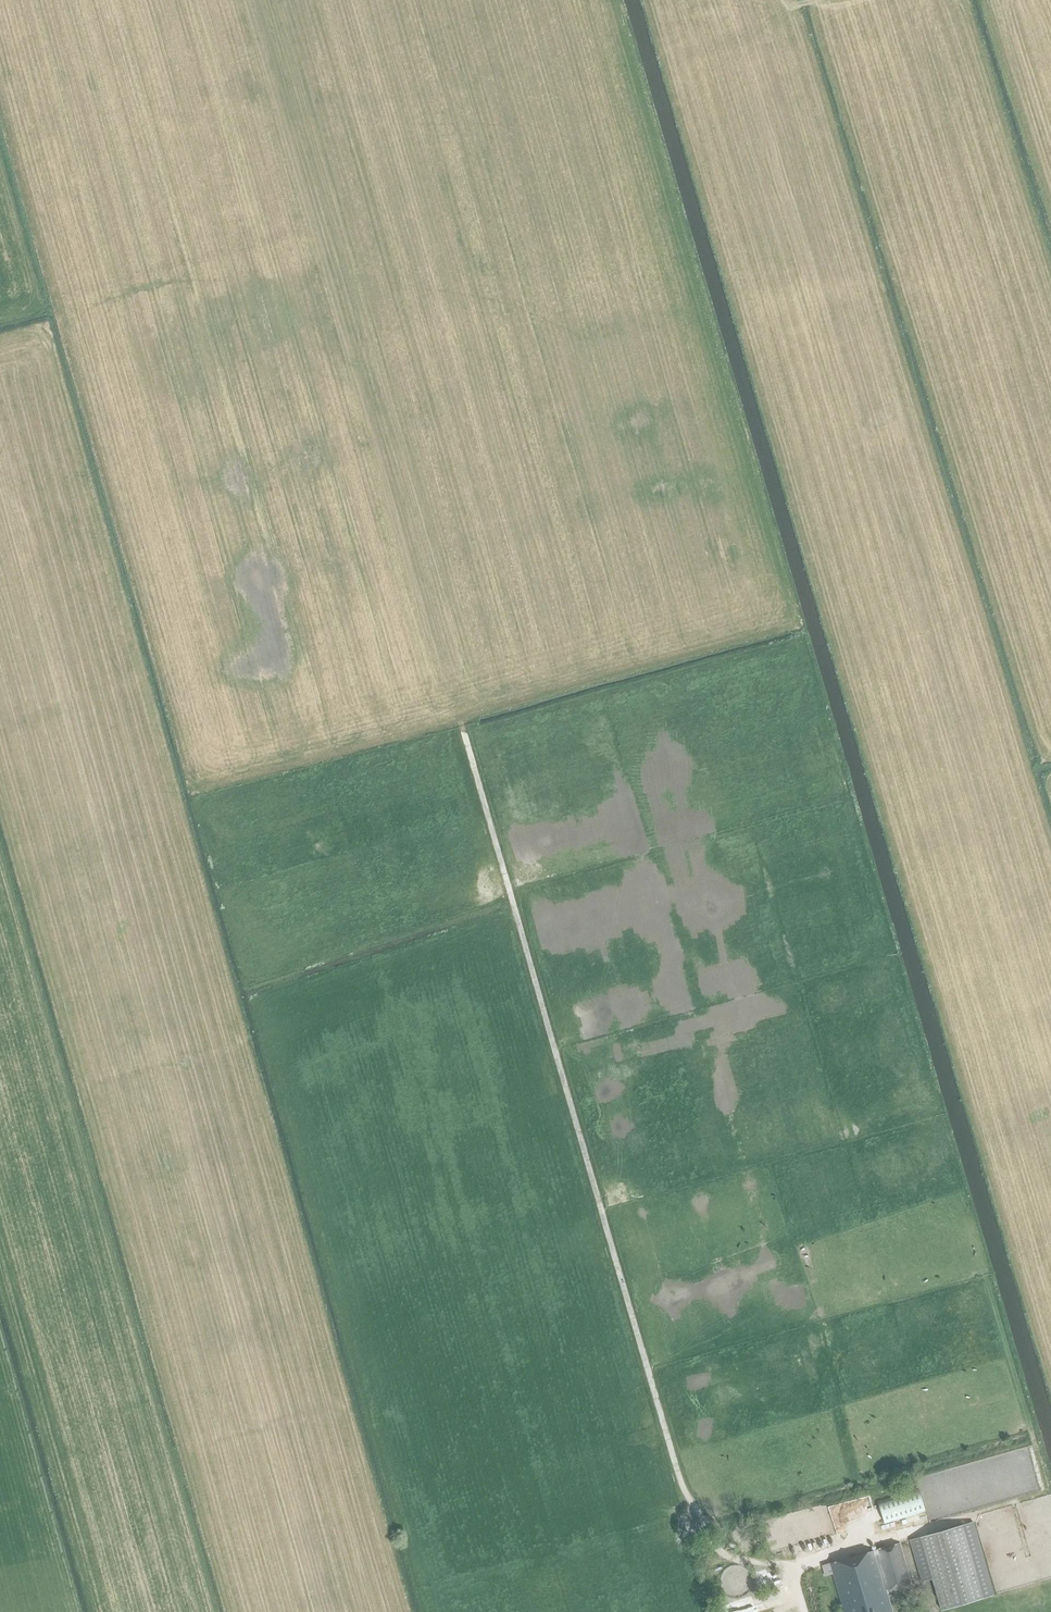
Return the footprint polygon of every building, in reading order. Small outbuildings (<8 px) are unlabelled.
[(925,1511),(918,1489),(878,1502),(885,1524),(925,1511)] [(994,1594),(973,1521),(909,1540),(921,1581),(932,1578),(941,1610),(994,1594)] [(914,1586),(903,1544),(880,1550),(891,1592),(914,1586)] [(877,1551),(826,1565),(828,1573),(835,1571),(846,1611),(894,1611),(877,1551)] [(772,1573),(762,1575),(764,1587),(775,1585),(772,1573)]
